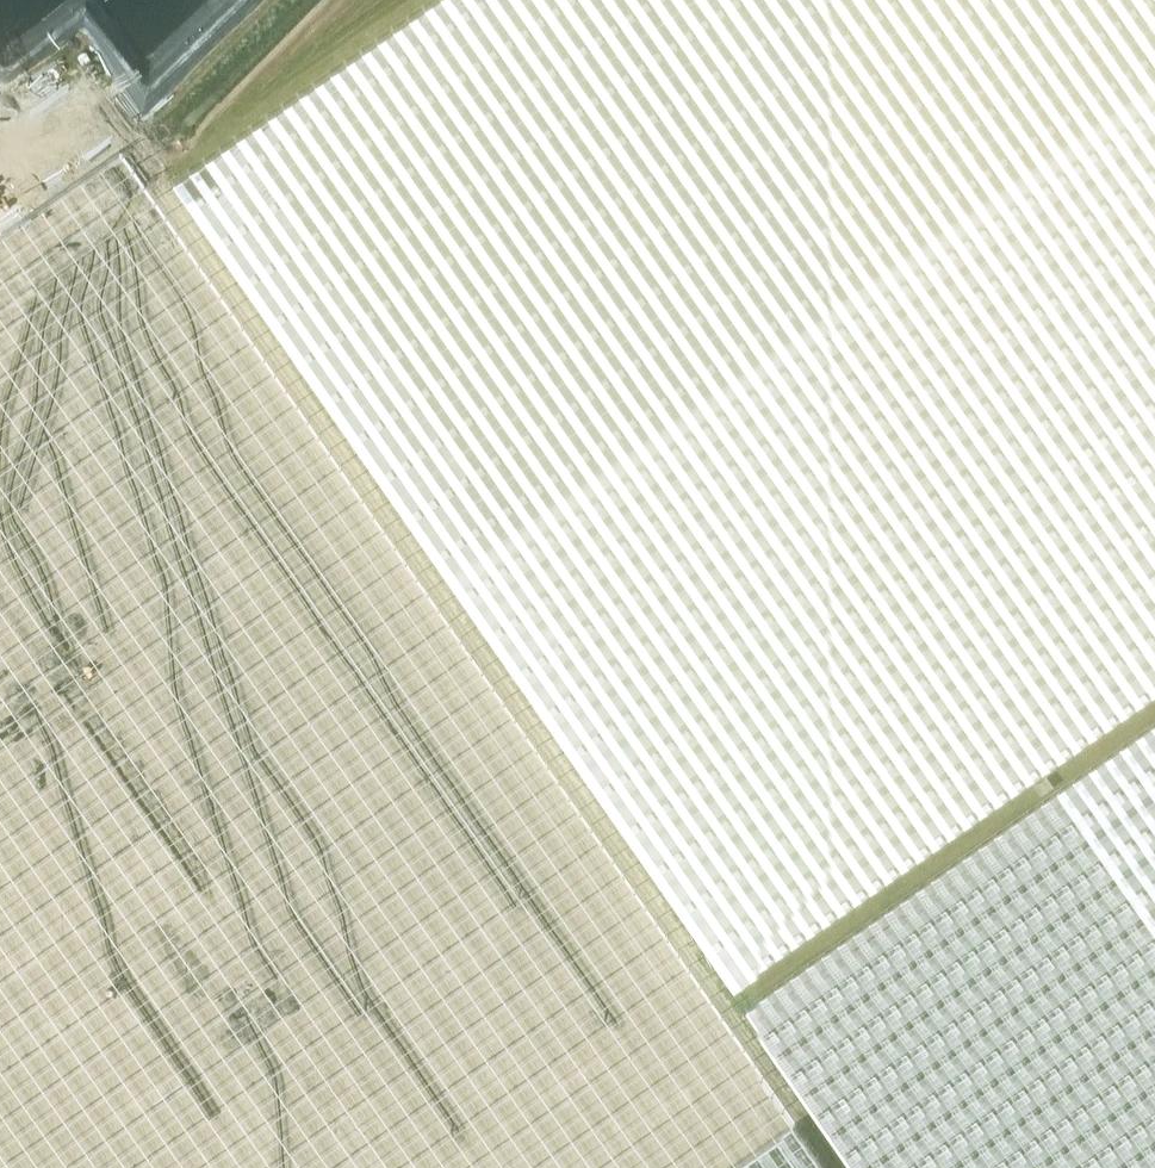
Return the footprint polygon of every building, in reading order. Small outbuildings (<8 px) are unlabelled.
[(173,182),(732,987),(1154,693),(1154,0),(435,0),(173,182)] [(0,92),(0,1167),(594,1167),(757,1055),(59,51),(0,92)] [(746,1009),(771,1046),(780,1059),(856,1167),(1154,1167),(1154,725),(746,1009)] [(1043,794),(1055,786),(1048,776),(1036,785),(1043,794)] [(792,1124),(728,1167),(823,1167),(792,1124)]
